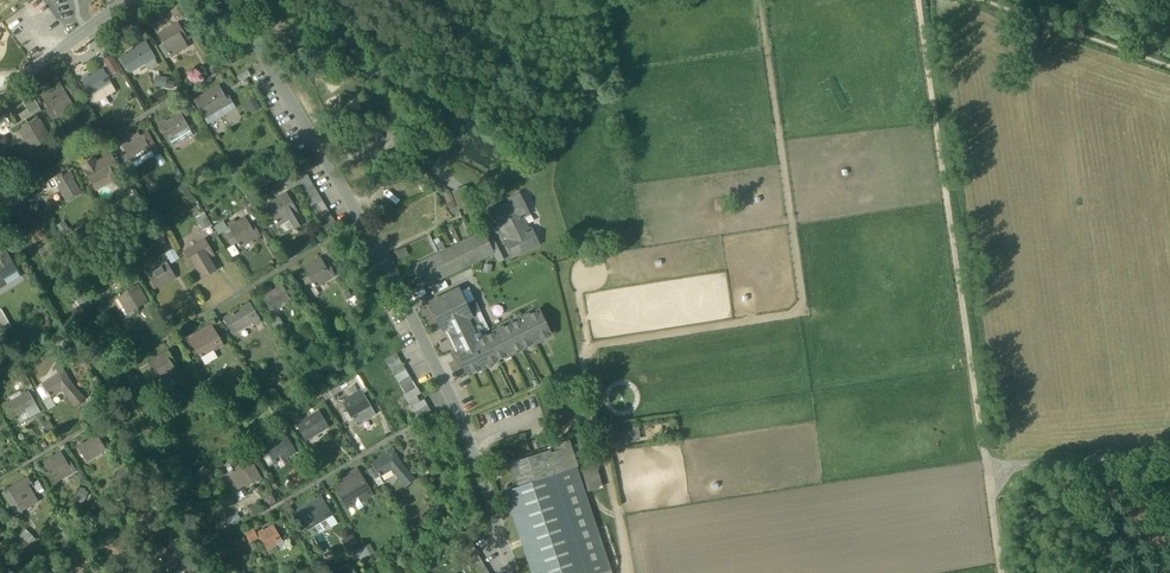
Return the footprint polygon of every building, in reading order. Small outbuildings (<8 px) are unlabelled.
[(132,5),(121,13),(133,30),(143,23),(132,5)] [(182,5),(171,12),(176,20),(187,13),(182,5)] [(163,43),(171,56),(187,46),(180,34),(183,32),(178,24),(158,35),(163,43)] [(129,72),(144,63),(153,58),(155,57),(145,42),(134,49),(134,48),(128,51),(130,54),(127,56),(126,54),(120,58),(129,72)] [(171,56),(163,43),(159,46),(166,59),(171,56)] [(120,71),(111,56),(103,60),(112,76),(120,71)] [(157,64),(153,58),(144,63),(148,69),(157,64)] [(83,80),(87,88),(91,95),(96,102),(115,90),(103,70),(89,78),(88,77),(83,80)] [(236,77),(240,83),(251,76),(247,70),(236,77)] [(167,77),(155,76),(154,87),(174,89),(175,81),(167,81),(167,77)] [(194,102),(207,124),(226,113),(224,109),(233,104),(228,95),(225,97),(219,87),(194,102)] [(43,99),(45,102),(51,99),(51,101),(66,92),(63,88),(43,99)] [(45,102),(50,110),(54,117),(73,105),(66,92),(51,101),(51,99),(45,102)] [(40,109),(33,96),(22,102),(29,115),(40,109)] [(254,98),(246,102),(252,114),(261,109),(254,98)] [(187,101),(177,107),(184,118),(194,112),(187,101)] [(193,135),(188,128),(181,115),(167,123),(166,121),(160,125),(173,146),(193,135)] [(20,130),(31,150),(36,147),(36,148),(44,143),(42,139),(48,136),(38,119),(20,130)] [(143,137),(151,150),(155,156),(155,157),(161,154),(147,131),(142,134),(143,137)] [(123,148),(131,162),(151,150),(143,137),(129,145),(129,144),(123,148)] [(151,150),(131,162),(135,168),(155,156),(151,150)] [(161,154),(155,157),(161,167),(166,163),(161,154)] [(83,166),(93,184),(107,175),(111,182),(123,175),(111,156),(97,164),(94,160),(83,166)] [(294,179),(298,184),(309,178),(306,172),(294,179)] [(70,173),(63,178),(55,182),(58,186),(67,201),(80,193),(72,180),(73,179),(70,173)] [(53,178),(55,182),(63,178),(60,174),(53,178)] [(298,184),(294,179),(291,174),(282,180),(288,190),(298,184)] [(107,175),(93,184),(97,190),(111,182),(107,175)] [(51,191),(58,186),(55,182),(53,178),(46,182),(51,191)] [(298,184),(301,190),(313,183),(309,178),(298,184)] [(301,190),(304,196),(316,189),(313,183),(301,190)] [(186,185),(181,188),(188,200),(193,197),(186,185)] [(135,189),(128,193),(134,202),(140,198),(135,189)] [(304,196),(308,202),(319,195),(316,189),(304,196)] [(280,226),(290,220),(296,217),(289,206),(292,204),(291,203),(286,194),(267,206),(276,221),(274,222),(275,224),(277,223),(279,227),(280,226)] [(308,202),(311,208),(323,201),(319,195),(308,202)] [(507,242),(513,255),(536,244),(530,231),(528,233),(520,216),(526,213),(517,196),(507,201),(508,204),(492,211),(499,226),(502,224),(511,241),(507,242)] [(295,201),(291,203),(292,204),(289,206),(296,217),(290,220),(294,227),(295,228),(304,223),(294,208),(297,204),(295,201)] [(311,208),(315,213),(326,207),(323,201),(311,208)] [(330,212),(326,207),(315,213),(318,219),(322,225),(333,218),(330,212)] [(212,226),(204,213),(196,218),(203,231),(212,226)] [(322,225),(325,231),(337,224),(333,218),(322,225)] [(230,229),(232,233),(238,242),(241,247),(260,236),(255,227),(251,229),(246,219),(230,229)] [(290,220),(280,226),(284,233),(294,227),(290,220)] [(223,221),(213,228),(218,235),(228,229),(223,221)] [(58,228),(63,237),(72,231),(70,229),(68,230),(65,224),(58,228)] [(231,245),(238,242),(232,233),(226,236),(231,245)] [(418,277),(422,286),(444,275),(492,252),(487,243),(483,234),(436,257),(414,268),(418,277)] [(192,265),(195,264),(206,257),(207,259),(208,258),(213,255),(204,241),(185,252),(192,265)] [(180,258),(174,248),(165,253),(171,264),(180,258)] [(3,283),(1,280),(17,271),(6,253),(0,256),(0,285),(3,283)] [(215,270),(208,258),(207,259),(206,257),(195,264),(203,278),(215,270)] [(312,282),(315,287),(335,275),(330,268),(327,270),(320,259),(304,268),(308,276),(312,282)] [(147,275),(155,288),(169,280),(170,281),(175,278),(166,263),(147,275)] [(20,277),(17,271),(1,280),(3,283),(5,286),(20,277)] [(312,282),(308,276),(302,280),(306,286),(312,282)] [(118,296),(130,316),(138,312),(136,308),(146,302),(137,285),(118,296)] [(262,296),(270,311),(290,299),(282,286),(268,294),(267,293),(262,296)] [(84,290),(73,296),(81,310),(92,303),(84,290)] [(475,300),(464,305),(457,290),(431,303),(444,329),(448,327),(471,374),(549,335),(538,312),(486,337),(484,338),(479,329),(473,316),(475,314),(481,312),(475,300)] [(347,301),(352,310),(360,305),(355,296),(347,301)] [(224,318),(233,333),(251,322),(254,326),(261,322),(249,303),(243,307),(244,309),(234,314),(233,313),(232,314),(233,315),(230,317),(229,315),(224,318)] [(2,333),(12,327),(1,309),(0,309),(0,330),(2,333)] [(210,327),(207,329),(213,339),(216,338),(210,327)] [(221,346),(216,338),(213,339),(207,329),(190,338),(201,357),(213,350),(221,346)] [(213,350),(201,357),(206,366),(218,358),(213,350)] [(156,377),(161,384),(173,377),(178,374),(170,361),(173,360),(168,351),(148,363),(156,377)] [(384,360),(388,366),(400,359),(396,353),(384,360)] [(388,366),(391,371),(403,364),(400,359),(388,366)] [(156,377),(148,363),(139,369),(147,382),(156,377)] [(391,371),(395,377),(407,370),(403,364),(391,371)] [(62,389),(76,406),(84,399),(71,384),(61,368),(57,371),(59,375),(42,385),(49,397),(62,389)] [(395,377),(398,383),(410,376),(407,370),(395,377)] [(354,378),(357,382),(364,393),(369,390),(360,374),(354,378)] [(398,383),(402,389),(414,382),(410,376),(398,383)] [(173,377),(161,384),(164,390),(176,384),(173,377)] [(213,377),(204,382),(211,395),(220,389),(213,377)] [(340,386),(342,391),(343,390),(354,384),(357,382),(354,378),(340,386)] [(417,388),(414,382),(402,389),(405,395),(417,388)] [(354,384),(343,390),(347,397),(358,391),(354,384)] [(35,389),(42,401),(49,397),(42,385),(35,389)] [(342,391),(340,386),(322,396),(325,401),(342,391)] [(404,396),(407,402),(408,401),(416,396),(421,394),(417,388),(405,395),(404,396)] [(11,402),(23,395),(20,390),(8,397),(11,402)] [(29,392),(23,395),(30,409),(37,405),(29,392)] [(375,414),(371,407),(363,394),(349,402),(348,401),(343,404),(347,412),(351,419),(353,418),(355,422),(360,423),(375,414)] [(11,420),(15,418),(26,411),(30,409),(23,395),(11,402),(8,404),(8,402),(2,406),(11,420)] [(407,402),(410,407),(411,406),(420,402),(416,396),(408,401),(407,402)] [(49,397),(42,401),(48,410),(55,406),(49,397)] [(411,406),(415,413),(427,405),(424,399),(420,402),(411,406)] [(26,411),(29,417),(40,411),(37,405),(30,409),(26,411)] [(427,405),(415,413),(419,419),(431,412),(427,405)] [(29,417),(26,411),(15,418),(19,423),(29,417)] [(347,421),(351,419),(347,412),(343,414),(347,421)] [(297,427),(305,440),(325,428),(316,414),(311,417),(311,418),(297,427)] [(626,430),(627,439),(646,436),(644,427),(626,430)] [(609,432),(611,442),(627,439),(626,430),(609,432)] [(270,454),(275,463),(295,452),(291,444),(288,446),(281,435),(264,445),(270,454)] [(78,447),(86,461),(106,450),(98,436),(84,445),(83,444),(78,447)] [(534,459),(569,447),(567,442),(509,462),(518,487),(522,486),(515,465),(534,458),(534,459)] [(534,459),(541,479),(554,475),(574,468),(576,468),(569,447),(534,459)] [(392,469),(407,486),(415,480),(401,464),(392,449),(388,452),(390,455),(373,465),(380,477),(392,469)] [(44,463),(55,482),(64,477),(75,470),(71,463),(68,464),(61,453),(44,463)] [(181,453),(170,458),(173,464),(184,460),(181,453)] [(268,468),(275,463),(270,454),(263,458),(268,468)] [(515,465),(522,486),(541,479),(534,459),(534,458),(515,465)] [(229,472),(239,489),(251,482),(253,485),(261,480),(249,460),(229,472)] [(205,466),(197,470),(200,476),(208,471),(205,466)] [(586,469),(592,490),(601,487),(595,467),(586,469)] [(608,571),(574,468),(554,475),(541,479),(522,486),(518,487),(508,490),(536,572),(601,572),(608,571)] [(334,486),(348,509),(355,504),(354,502),(363,497),(364,499),(372,494),(356,469),(350,473),(352,475),(334,486)] [(592,490),(586,469),(581,470),(587,491),(592,490)] [(75,470),(64,477),(70,487),(81,481),(75,470)] [(208,474),(201,479),(208,487),(214,482),(208,474)] [(9,489),(21,511),(38,501),(34,495),(30,488),(33,486),(32,484),(28,478),(9,489)] [(30,488),(34,495),(43,489),(38,480),(32,484),(33,486),(30,488)] [(89,492),(80,488),(75,497),(78,498),(76,501),(82,504),(89,492)] [(244,488),(235,493),(239,500),(248,495),(244,488)] [(368,505),(364,499),(363,497),(354,502),(355,504),(358,510),(368,505)] [(313,523),(315,527),(325,521),(332,516),(321,498),(315,502),(313,503),(311,502),(297,511),(299,515),(306,527),(313,523)] [(325,521),(329,526),(330,528),(337,524),(332,516),(325,521)] [(329,526),(325,521),(315,527),(318,532),(329,526)] [(312,536),(318,532),(315,527),(313,523),(306,527),(312,536)] [(258,533),(268,549),(277,544),(275,540),(280,537),(273,526),(264,532),(263,530),(258,533)] [(252,528),(244,533),(250,543),(258,538),(252,528)] [(340,537),(346,548),(351,544),(357,541),(351,531),(340,537)] [(282,541),(277,544),(282,551),(287,548),(283,540),(282,541)] [(357,541),(351,544),(361,561),(367,558),(361,549),(357,541)] [(169,572),(173,572),(186,565),(180,554),(184,552),(178,542),(158,554),(169,572)] [(361,549),(367,558),(375,553),(370,544),(361,549)] [(461,550),(464,555),(474,549),(471,544),(461,550)] [(477,555),(474,549),(464,555),(467,561),(477,555)] [(481,560),(477,555),(467,561),(470,566),(481,560)] [(484,566),(481,560),(470,566),(474,572),(484,566)]
